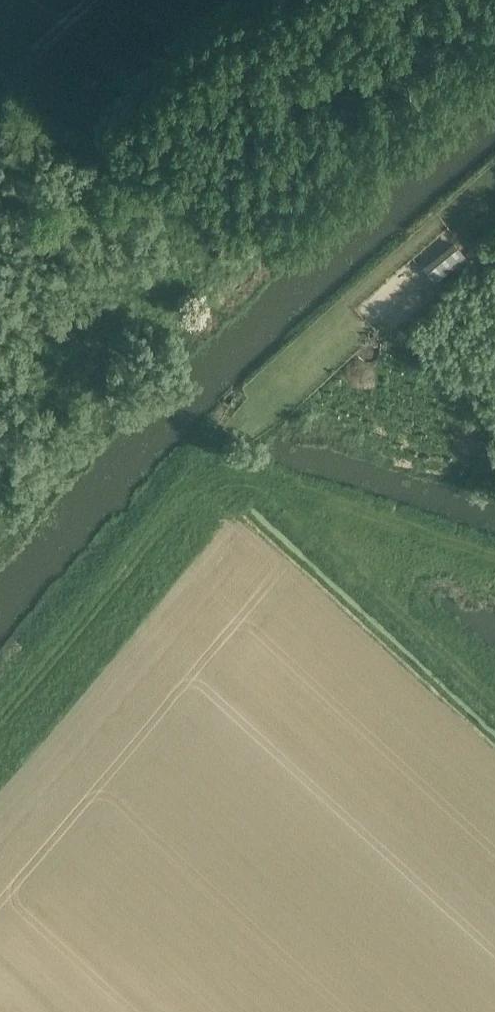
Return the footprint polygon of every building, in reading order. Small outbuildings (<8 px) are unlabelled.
[(449,248),(424,268),(434,280),(459,261),(449,248)]
